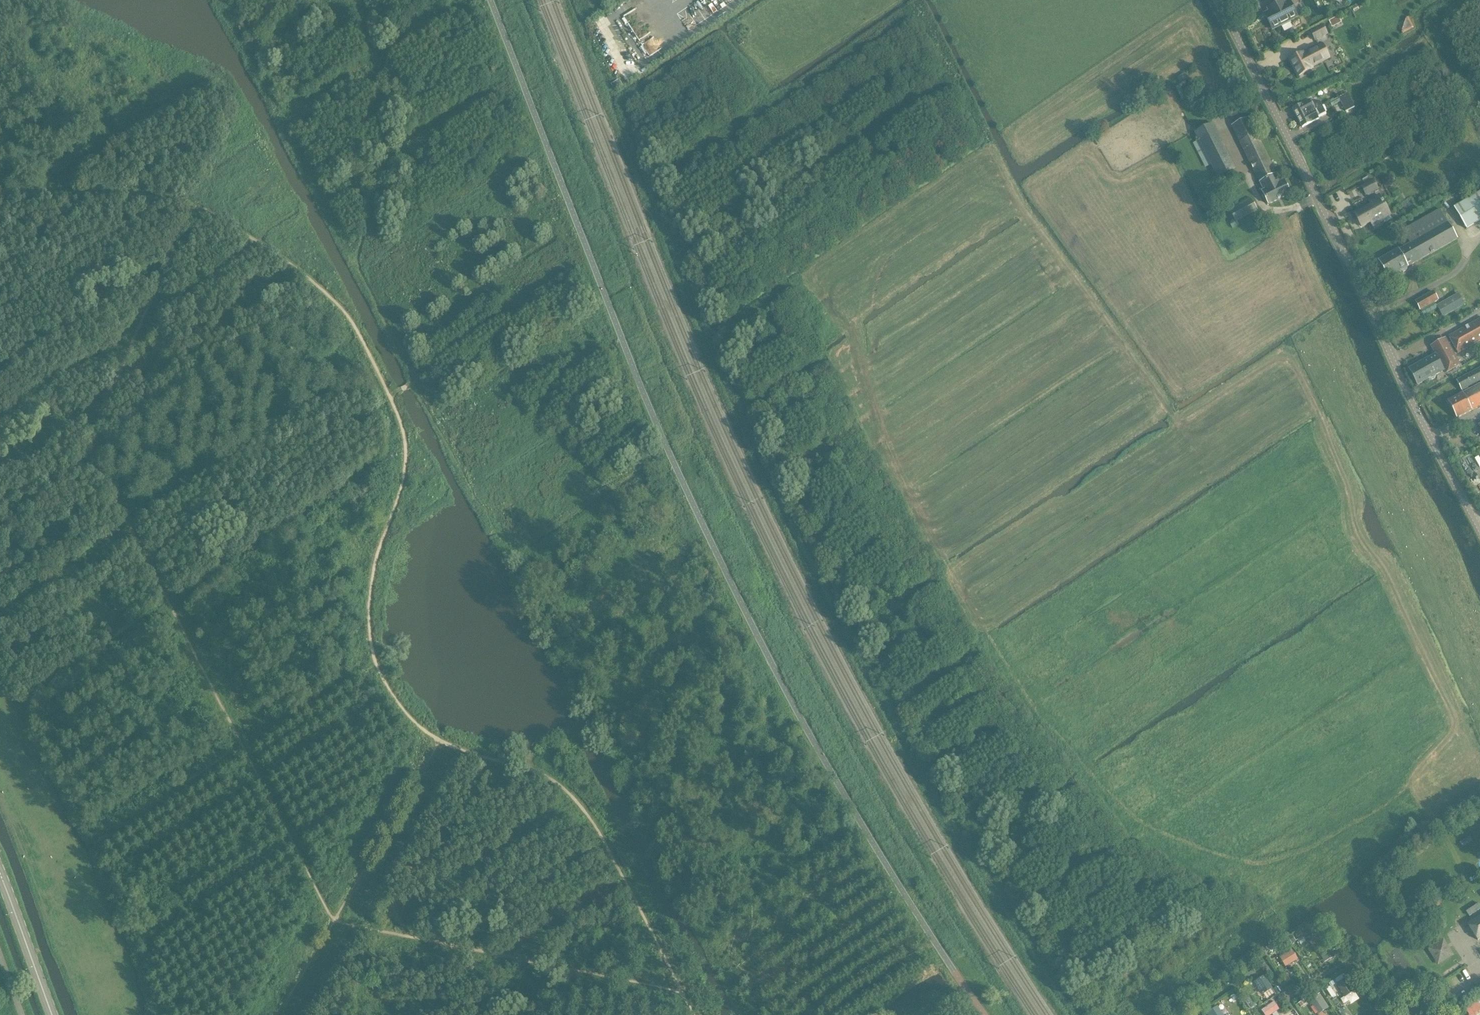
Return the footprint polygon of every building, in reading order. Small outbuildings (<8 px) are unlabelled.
[(1272,11),(1264,15),(1271,29),(1280,24),(1284,32),(1293,28),(1289,20),(1297,16),(1289,2),(1284,5),(1282,1),(1270,7),(1272,11)] [(1326,34),(1322,26),(1310,32),(1315,40),(1326,34)] [(1304,54),(1303,53),(1289,60),(1297,76),(1312,69),(1311,67),(1328,58),(1322,45),(1304,54)] [(1185,73),(1177,78),(1180,83),(1188,78),(1185,73)] [(1346,112),(1355,107),(1347,93),(1341,96),(1338,98),(1341,102),(1346,112)] [(1196,95),(1187,100),(1191,106),(1200,101),(1196,95)] [(1338,98),(1330,102),(1332,106),(1341,102),(1338,98)] [(1313,101),(1292,109),(1297,118),(1322,106),(1320,102),(1313,101)] [(1317,117),(1325,113),(1322,106),(1297,118),(1302,128),(1318,119),(1317,117)] [(1248,118),(1231,126),(1259,181),(1276,173),(1248,118)] [(1213,123),(1195,133),(1217,177),(1235,168),(1213,123)] [(1284,180),(1280,182),(1276,173),(1259,181),(1263,190),(1262,191),(1268,205),(1291,194),(1284,180)] [(1360,186),(1366,196),(1379,189),(1373,179),(1360,186)] [(1454,208),(1466,229),(1479,221),(1479,193),(1454,208)] [(1371,205),(1356,213),(1358,217),(1356,218),(1361,227),(1371,222),(1373,227),(1381,222),(1382,224),(1391,219),(1388,213),(1383,204),(1384,204),(1382,202),(1379,196),(1369,201),(1371,205)] [(1251,199),(1229,211),(1236,222),(1237,221),(1257,210),(1251,199)] [(1390,254),(1382,258),(1378,260),(1388,278),(1399,272),(1403,273),(1406,271),(1407,267),(1457,239),(1448,222),(1447,223),(1440,209),(1402,230),(1410,244),(1403,248),(1398,249),(1390,254)] [(1433,291),(1415,301),(1420,310),(1438,300),(1433,291)] [(1464,305),(1458,294),(1437,306),(1443,317),(1464,305)] [(1448,337),(1458,353),(1479,341),(1479,319),(1448,337)] [(1431,346),(1435,354),(1408,369),(1417,385),(1428,379),(1431,380),(1435,378),(1436,375),(1443,371),(1445,374),(1459,366),(1456,360),(1445,338),(1431,346)] [(1468,390),(1466,387),(1479,380),(1479,368),(1456,381),(1463,393),(1448,401),(1457,418),(1479,406),(1479,384),(1468,390)] [(1468,924),(1478,940),(1479,939),(1479,916),(1468,924)] [(1427,949),(1437,965),(1454,955),(1444,939),(1427,949)] [(1320,953),(1325,962),(1334,957),(1329,948),(1320,953)] [(1286,967),(1298,959),(1292,950),(1280,957),(1286,967)] [(1273,988),(1264,975),(1254,982),(1262,995),(1273,988)] [(1355,991),(1346,978),(1336,984),(1345,997),(1355,991)] [(1310,1001),(1319,1014),(1329,1008),(1320,995),(1310,1001)] [(1262,1010),(1265,1014),(1272,1014),(1279,1010),(1274,1002),(1262,1010)] [(1209,1014),(1223,1014),(1218,1007),(1208,1013),(1209,1014)]
